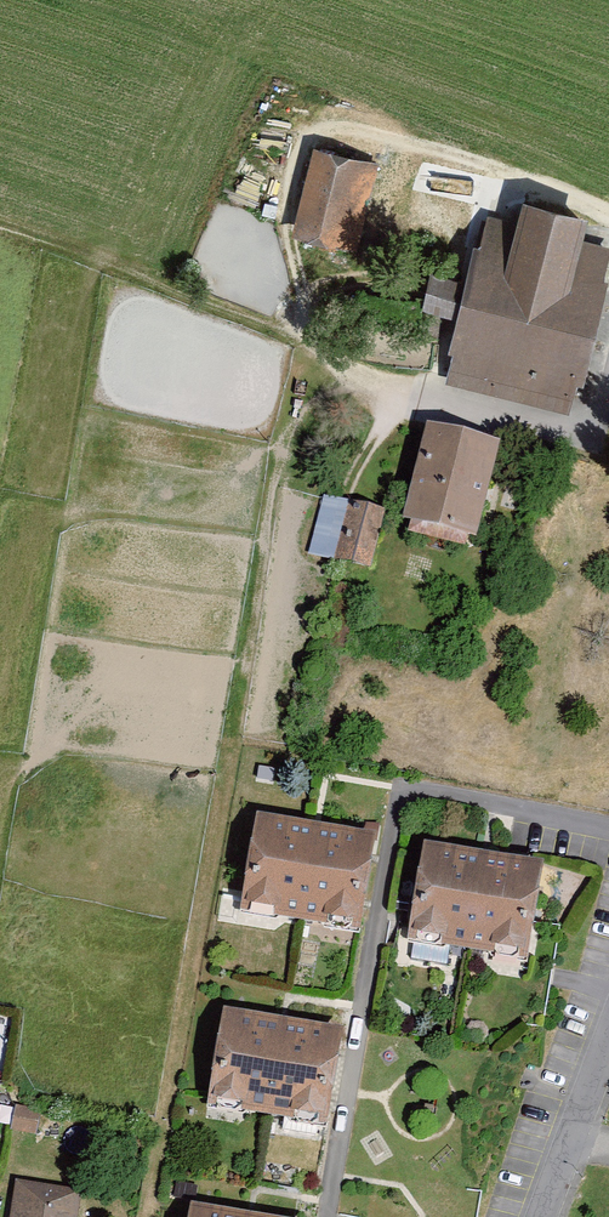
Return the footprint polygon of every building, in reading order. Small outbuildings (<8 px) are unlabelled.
[(344,158),(310,148),(289,219),(349,236),(370,166),(344,158)] [(483,214),(442,376),(565,406),(606,243),(575,235),(580,215),(512,198),(506,220),(483,214)] [(426,264),(418,301),(448,308),(455,271),(426,264)] [(475,540),(500,445),(428,427),(404,522),(475,540)] [(368,568),(383,509),(343,498),(323,494),(308,553),(368,568)] [(313,830),(249,819),(233,918),(352,936),(367,838),(313,830)] [(535,865),(417,846),(401,945),(519,963),(535,865)] [(277,1024),(216,1015),(200,1113),(318,1131),(334,1033),(277,1024)] [(11,1132),(37,1136),(41,1110),(15,1105),(11,1132)] [(5,1216),(73,1216),(77,1189),(10,1180),(5,1216)] [(184,1207),(183,1216),(248,1216),(238,1215),(184,1207)]
